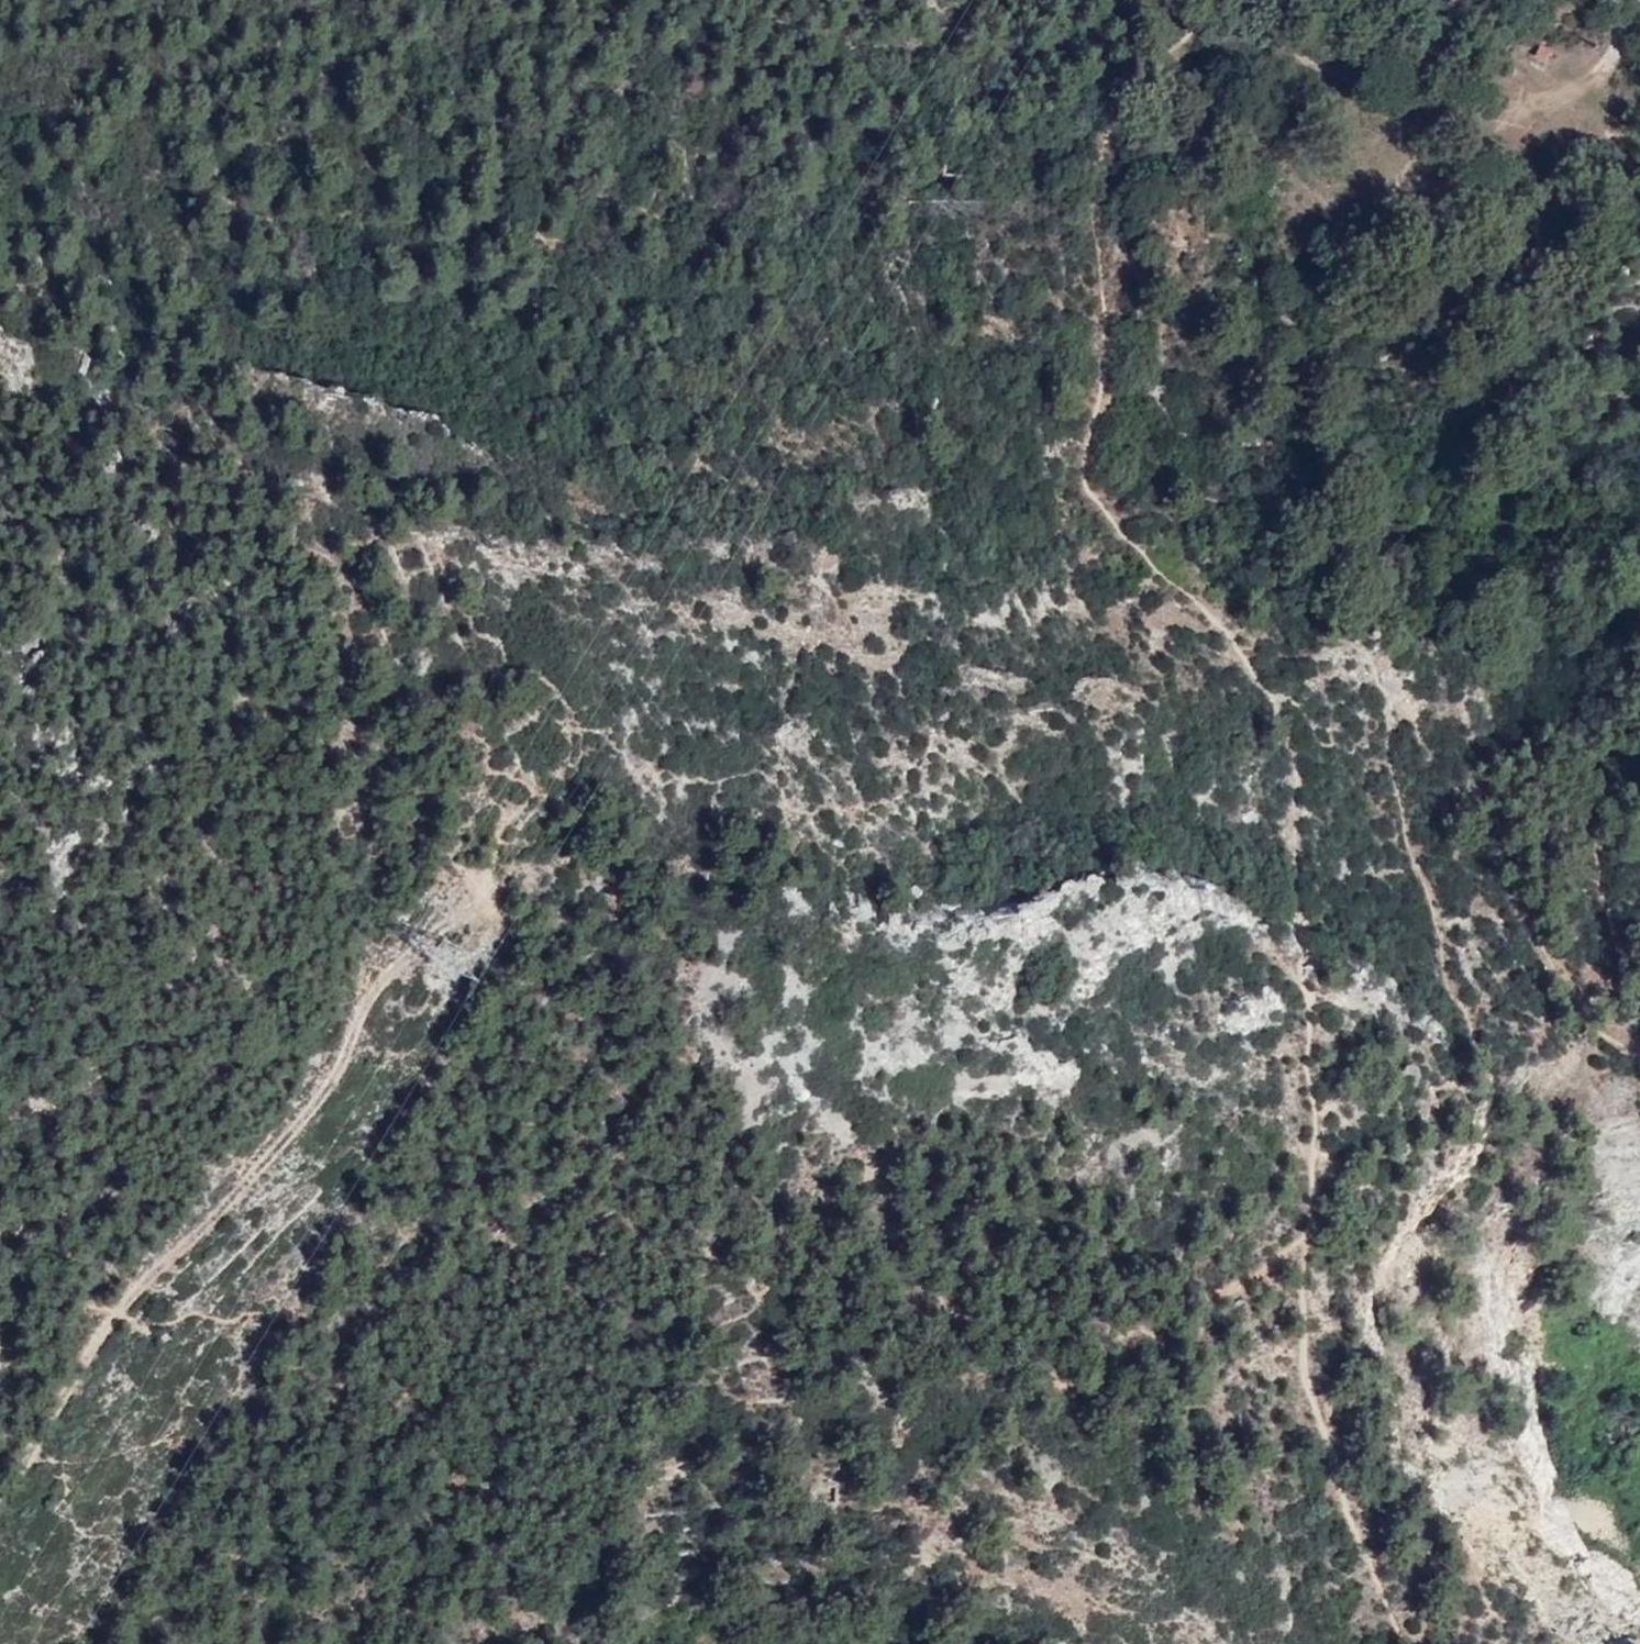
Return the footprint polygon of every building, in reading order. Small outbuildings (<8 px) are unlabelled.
[(1554,53),(1543,47),(1538,58),(1549,63),(1554,53)]
